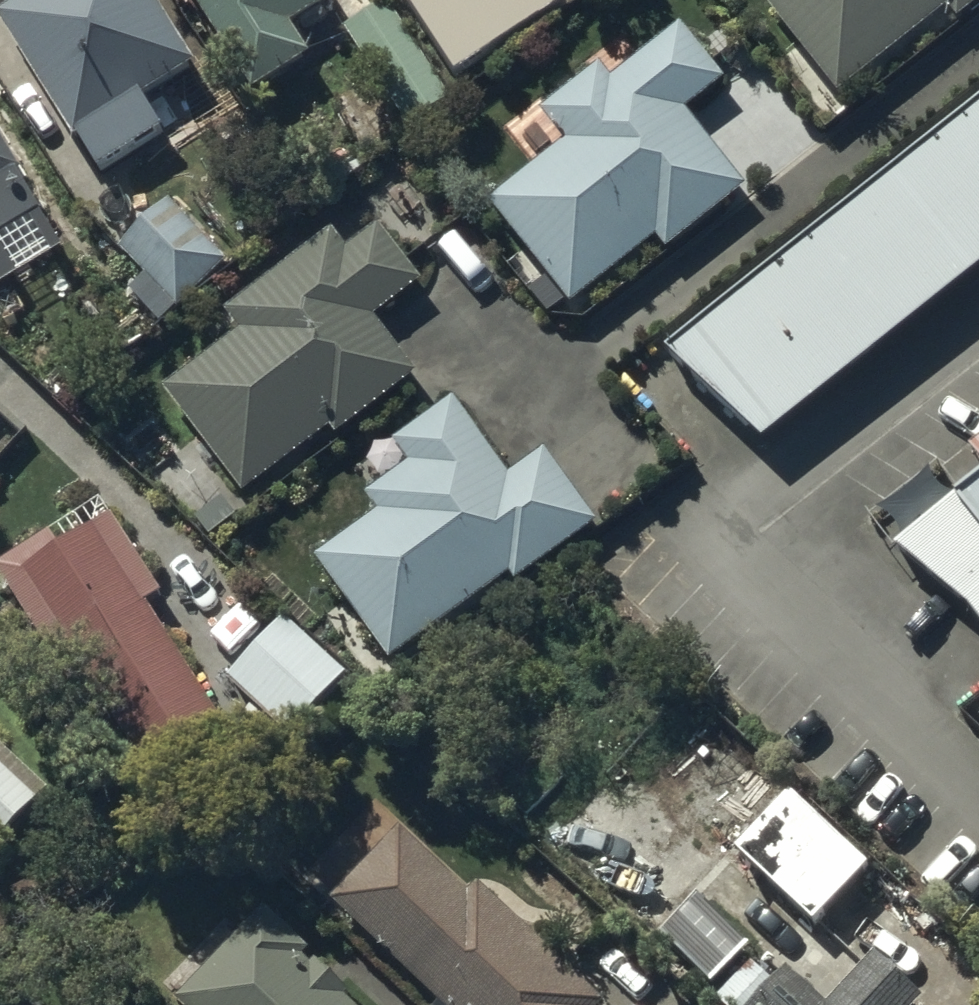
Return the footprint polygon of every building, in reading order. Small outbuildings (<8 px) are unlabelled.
[(153,0),(39,0),(3,23),(101,176),(163,137),(144,105),(198,71),(153,0)] [(257,89),(304,60),(285,29),(331,0),(201,0),(257,89)] [(564,0),(421,0),(408,9),(456,79),(567,5),(564,0)] [(841,88),(952,0),(963,14),(978,2),(978,0),(772,0),(841,88)] [(453,104),(390,5),(348,33),(413,136),(453,104)] [(710,69),(684,36),(616,91),(602,75),(551,115),(576,146),(502,207),(576,304),(661,236),(675,250),(746,195),(683,113),(722,84),(710,69)] [(675,357),(739,419),(978,235),(978,116),(675,357)] [(0,143),(0,246),(46,218),(0,143)] [(226,270),(170,209),(125,251),(181,311),(226,270)] [(403,267),(383,240),(348,265),(335,247),(238,317),(253,338),(178,392),(247,487),(332,426),(339,435),(415,380),(371,319),(416,286),(403,267)] [(512,485),(457,407),(402,446),(419,470),(377,500),(393,521),(333,564),(397,653),(513,571),(520,581),(598,526),(549,458),(512,485)] [(903,551),(974,614),(978,620),(978,493),(903,551)] [(163,596),(114,523),(65,556),(53,538),(2,572),(142,782),(228,726),(148,606),(163,596)] [(352,683),(289,624),(232,683),(295,742),(352,683)] [(49,797),(0,755),(0,854),(49,797)] [(870,873),(795,797),(743,848),(819,924),(870,873)] [(400,840),(339,907),(446,1004),(600,1004),(482,897),(471,905),(400,840)] [(266,918),(184,1004),(339,1004),(296,964),(305,954),(266,918)] [(875,959),(832,1004),(926,1004),(875,959)] [(795,974),(766,1004),(829,1004),(795,974)]
